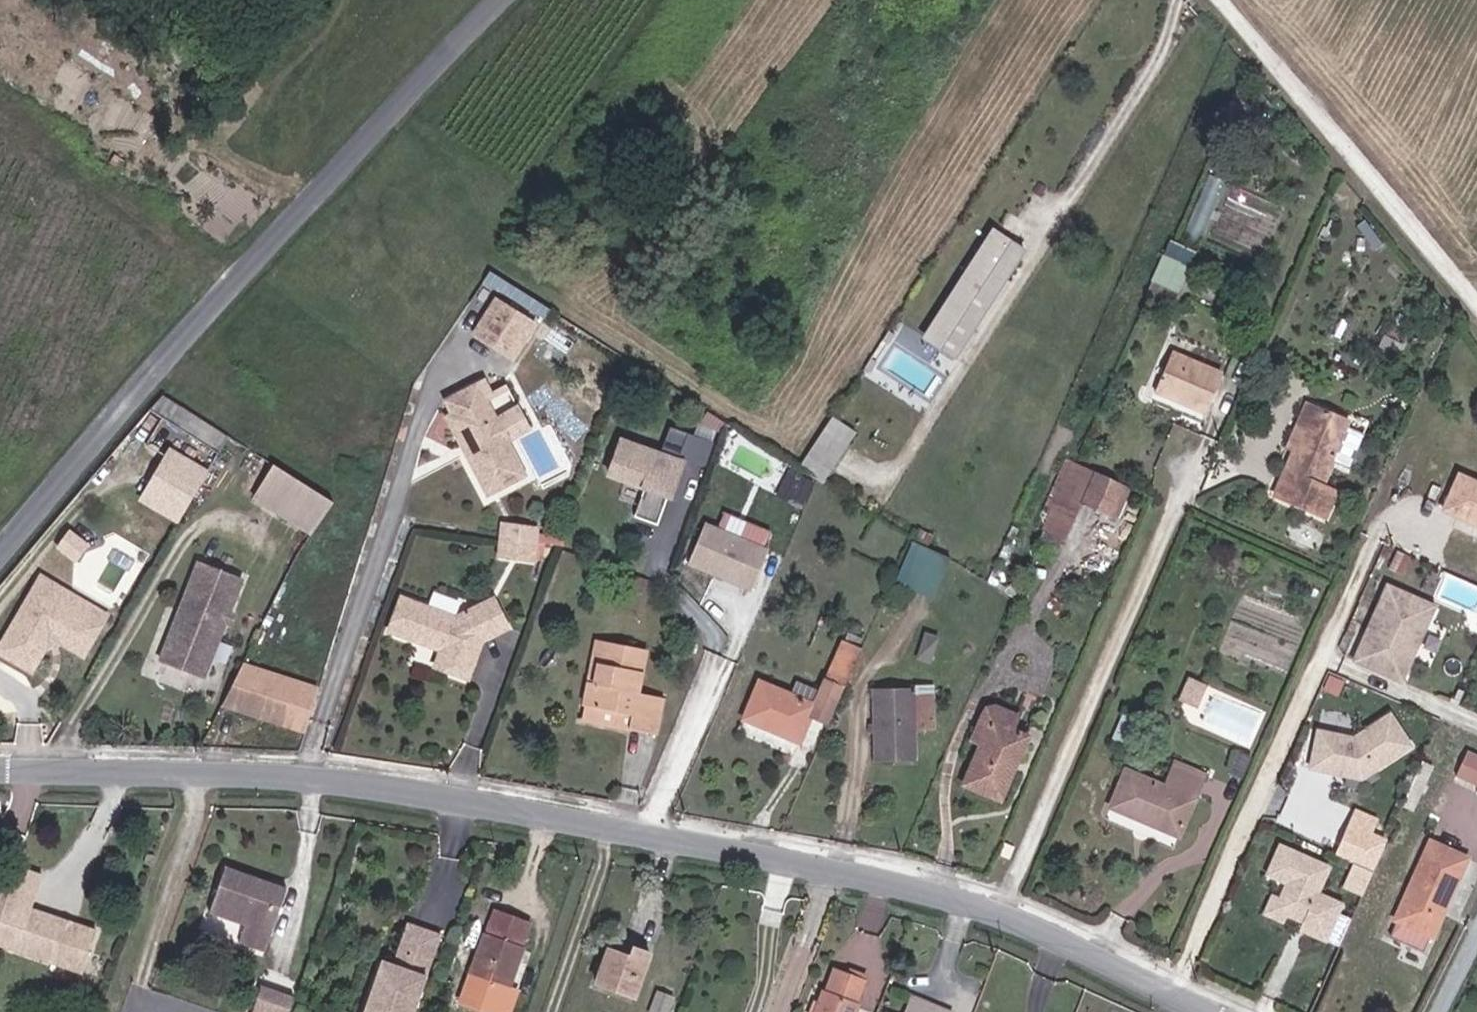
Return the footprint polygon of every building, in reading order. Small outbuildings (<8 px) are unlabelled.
[(1166,239),(1154,289),(1181,296),(1193,246),(1166,239)] [(1001,244),(933,350),(958,368),(1027,263),(1001,244)] [(493,290),(537,318),(543,309),(532,301),(500,280),(493,290)] [(508,362),(532,327),(505,309),(481,343),(508,362)] [(557,318),(543,309),(537,318),(554,330),(560,320),(557,318)] [(532,327),(508,362),(521,370),(544,336),(532,327)] [(885,365),(928,393),(940,376),(897,348),(885,365)] [(1165,389),(1183,396),(1185,390),(1217,405),(1231,373),(1181,351),(1165,389)] [(1214,411),(1217,405),(1185,390),(1183,396),(1214,411)] [(451,410),(458,423),(491,406),(483,392),(451,410)] [(1305,451),(1325,408),(1317,403),(1297,447),(1305,451)] [(532,483),(491,406),(458,423),(479,463),(474,466),(494,504),(532,483)] [(1329,486),(1358,422),(1325,408),(1305,451),(1285,496),(1334,518),(1345,494),(1329,486)] [(453,426),(474,466),(479,463),(458,423),(453,426)] [(687,461),(622,437),(608,474),(644,487),(633,518),(657,526),(668,496),(674,498),(687,461)] [(832,440),(813,468),(836,483),(852,459),(838,450),(841,446),(832,440)] [(855,455),(841,446),(838,450),(852,459),(855,455)] [(164,475),(198,497),(214,471),(179,449),(164,475)] [(256,500),(321,532),(341,494),(276,462),(256,500)] [(836,483),(813,468),(805,481),(823,493),(828,496),(836,483)] [(1132,485),(1104,471),(1098,483),(1088,479),(1081,494),(1119,513),(1132,485)] [(198,497),(164,475),(150,497),(185,519),(198,497)] [(1458,512),(1476,521),(1476,481),(1473,480),(1458,512)] [(516,539),(519,519),(513,518),(510,538),(516,539)] [(519,519),(516,539),(543,543),(546,523),(519,519)] [(767,549),(705,523),(686,567),(749,593),(767,549)] [(81,558),(93,541),(73,528),(62,545),(81,558)] [(513,557),(516,539),(510,538),(507,556),(513,557)] [(543,543),(516,539),(513,557),(540,561),(543,543)] [(931,608),(947,573),(944,570),(911,555),(896,593),(931,608)] [(207,680),(243,580),(200,565),(164,665),(207,680)] [(45,581),(29,606),(1,652),(31,672),(49,647),(48,637),(58,636),(60,645),(79,657),(88,653),(102,631),(54,600),(61,591),(45,581)] [(1381,628),(1369,656),(1415,677),(1448,602),(1402,582),(1394,600),(1400,603),(1388,631),(1381,628)] [(54,600),(102,631),(108,621),(61,591),(54,600)] [(1394,600),(1381,628),(1388,631),(1400,603),(1394,600)] [(475,635),(482,645),(505,633),(490,604),(450,623),(402,605),(390,637),(435,654),(438,647),(454,655),(446,676),(469,684),(478,658),(467,654),(475,635)] [(467,654),(478,658),(482,645),(475,635),(467,654)] [(48,637),(49,647),(60,645),(58,636),(48,637)] [(839,689),(856,649),(837,641),(835,647),(824,673),(820,681),(839,689)] [(438,647),(435,654),(444,658),(438,673),(446,676),(454,655),(438,647)] [(585,694),(592,652),(585,650),(579,693),(585,694)] [(622,724),(620,737),(647,741),(653,705),(628,701),(635,658),(592,652),(585,694),(579,693),(575,717),(622,724)] [(1195,679),(1190,690),(1206,698),(1212,686),(1195,679)] [(810,709),(805,721),(823,728),(839,689),(819,680),(807,708),(810,709)] [(787,699),(756,685),(741,723),(795,745),(810,709),(807,708),(813,693),(793,685),(787,699)] [(325,709),(252,686),(236,726),(312,750),(325,709)] [(1190,690),(1185,701),(1200,709),(1206,698),(1190,690)] [(913,694),(870,696),(873,757),(916,755),(913,694)] [(1318,732),(1311,770),(1362,779),(1412,747),(1391,715),(1354,739),(1318,732)] [(622,724),(575,717),(573,729),(620,737),(622,724)] [(1038,741),(995,722),(967,785),(1010,804),(1038,741)] [(1466,757),(1476,762),(1476,753),(1469,749),(1466,757)] [(1466,757),(1456,776),(1476,785),(1476,762),(1466,757)] [(1133,770),(1117,806),(1182,835),(1208,776),(1182,764),(1171,786),(1133,770)] [(1378,817),(1355,807),(1336,854),(1374,870),(1387,838),(1372,832),(1378,817)] [(1016,851),(1007,847),(1002,859),(1011,863),(1016,851)] [(1326,867),(1278,847),(1265,876),(1285,885),(1278,901),(1283,914),(1302,922),(1310,926),(1307,934),(1324,940),(1339,904),(1315,894),(1326,867)] [(1428,943),(1464,866),(1429,850),(1394,927),(1428,943)] [(221,914),(235,868),(224,864),(209,910),(221,914)] [(252,874),(235,868),(221,914),(239,919),(252,874)] [(278,882),(252,874),(239,919),(244,921),(239,937),(260,943),(278,882)] [(278,882),(260,943),(265,945),(283,884),(278,882)] [(11,890),(0,887),(0,924),(11,890)] [(1283,914),(1278,901),(1271,898),(1263,914),(1280,922),(1283,914)] [(31,911),(19,952),(86,973),(99,931),(31,911)] [(493,938),(490,937),(475,978),(514,992),(529,950),(526,950),(535,925),(502,913),(493,938)] [(1299,930),(1307,934),(1310,926),(1302,922),(1299,930)] [(377,996),(382,997),(379,1007),(374,1005),(371,1011),(417,1011),(441,941),(412,931),(398,974),(386,970),(377,996)] [(641,956),(644,948),(623,939),(620,948),(641,956)] [(445,942),(441,941),(417,1011),(421,1011),(445,942)] [(620,948),(607,982),(647,997),(662,954),(644,948),(641,956),(620,948)] [(829,1011),(872,1011),(873,1010),(868,1008),(875,987),(846,976),(839,996),(835,995),(829,1011)] [(302,1000),(269,988),(262,1011),(298,1011),(302,1000)] [(377,996),(374,1005),(379,1007),(382,997),(377,996)] [(921,1002),(917,1011),(945,1011),(921,1002)]
